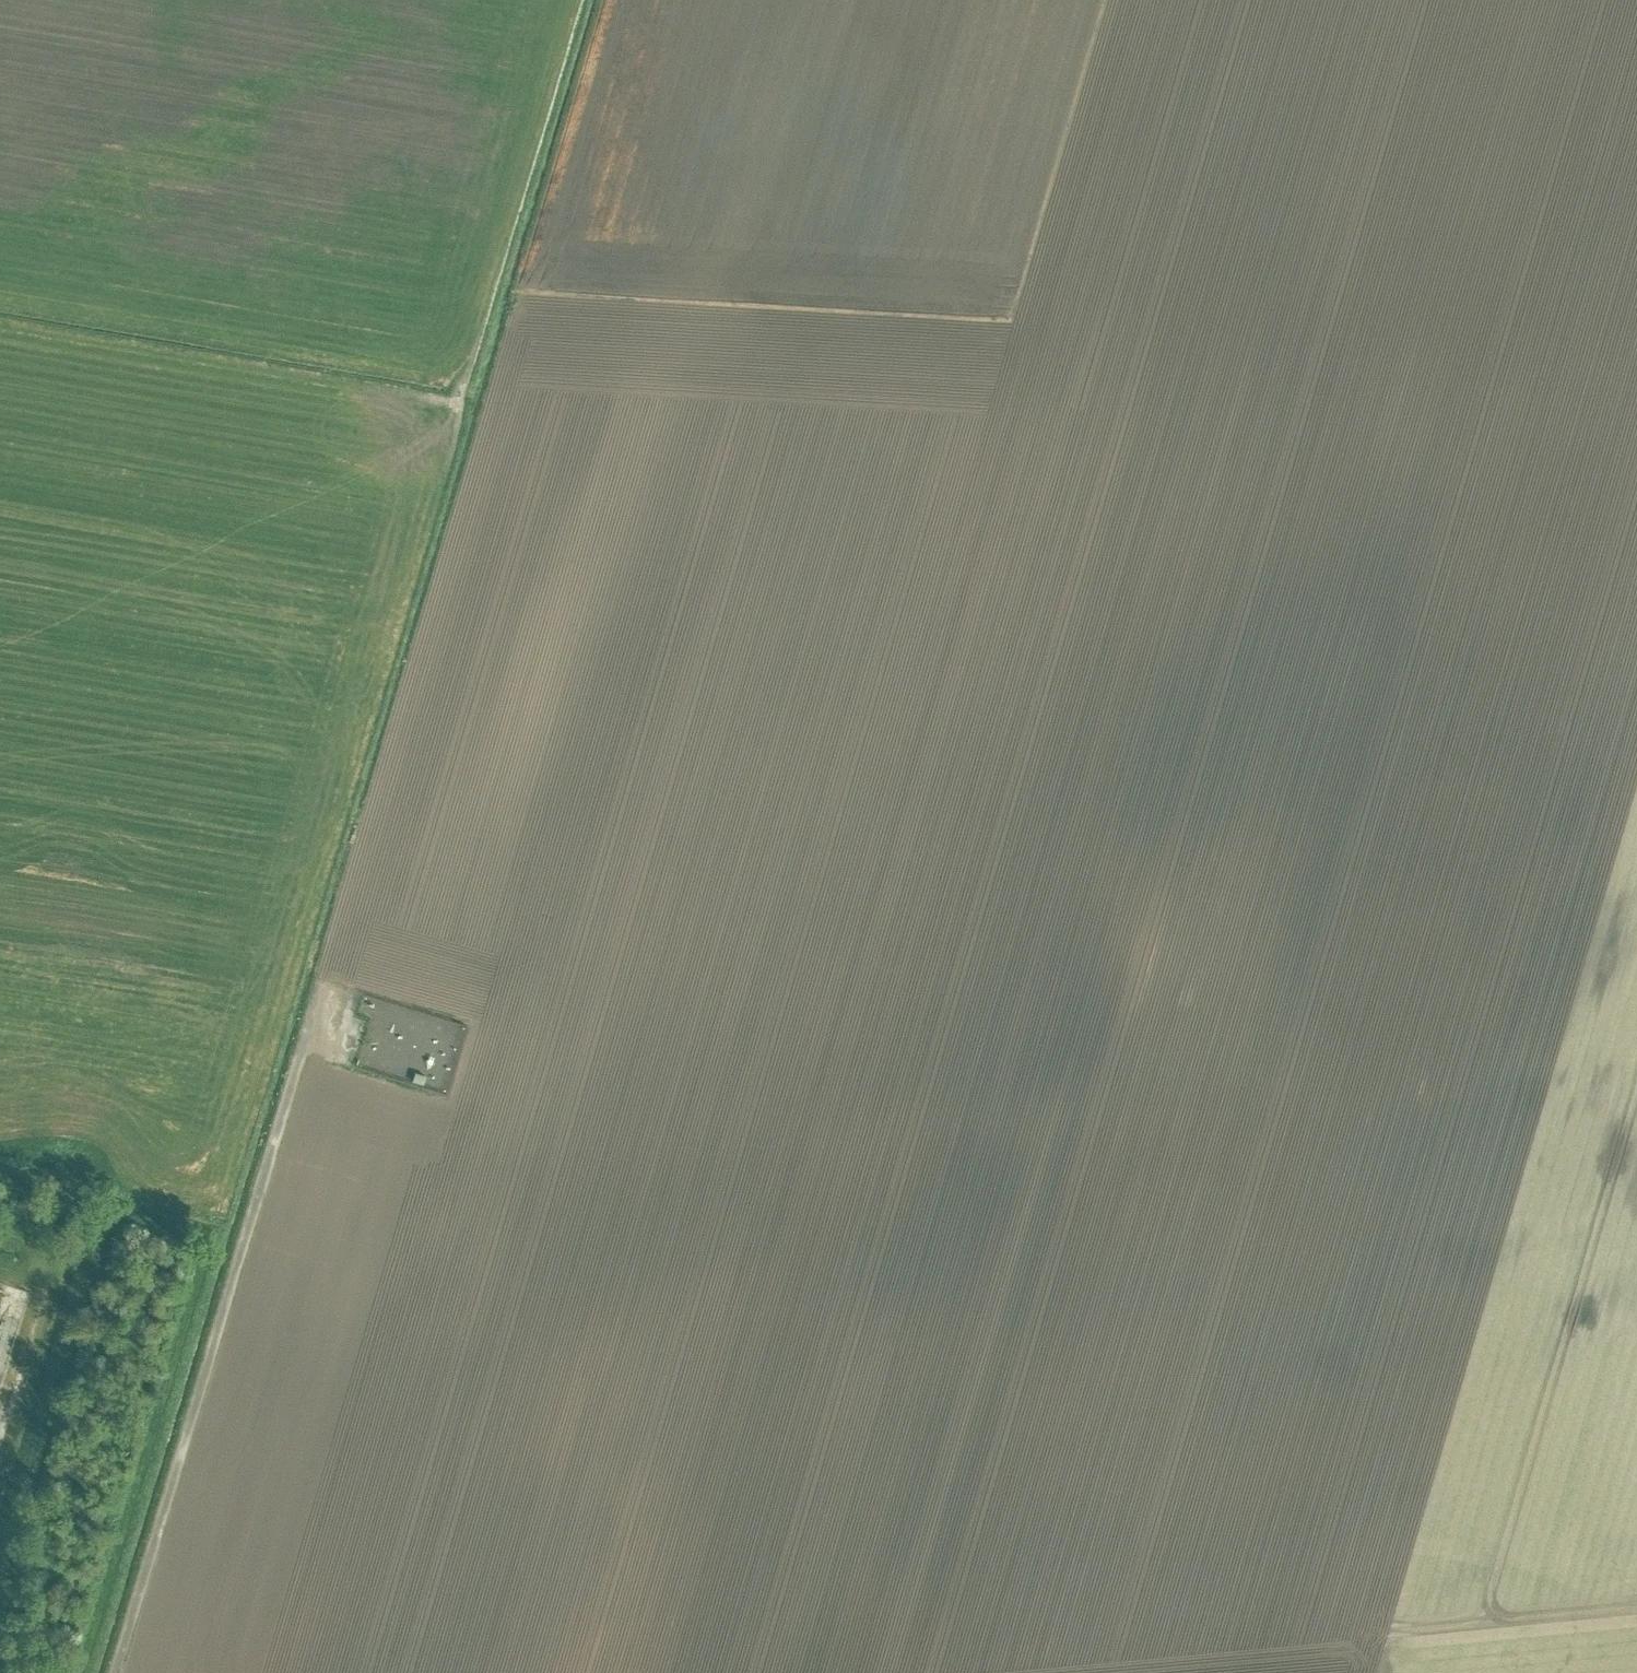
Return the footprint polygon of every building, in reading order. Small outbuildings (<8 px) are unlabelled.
[(446,1102),(462,1037),(376,1016),(361,1079),(404,1090),(413,1056),(432,1061),(424,1096),(446,1102)] [(25,1297),(6,1291),(0,1310),(0,1317),(17,1323),(25,1297)]
